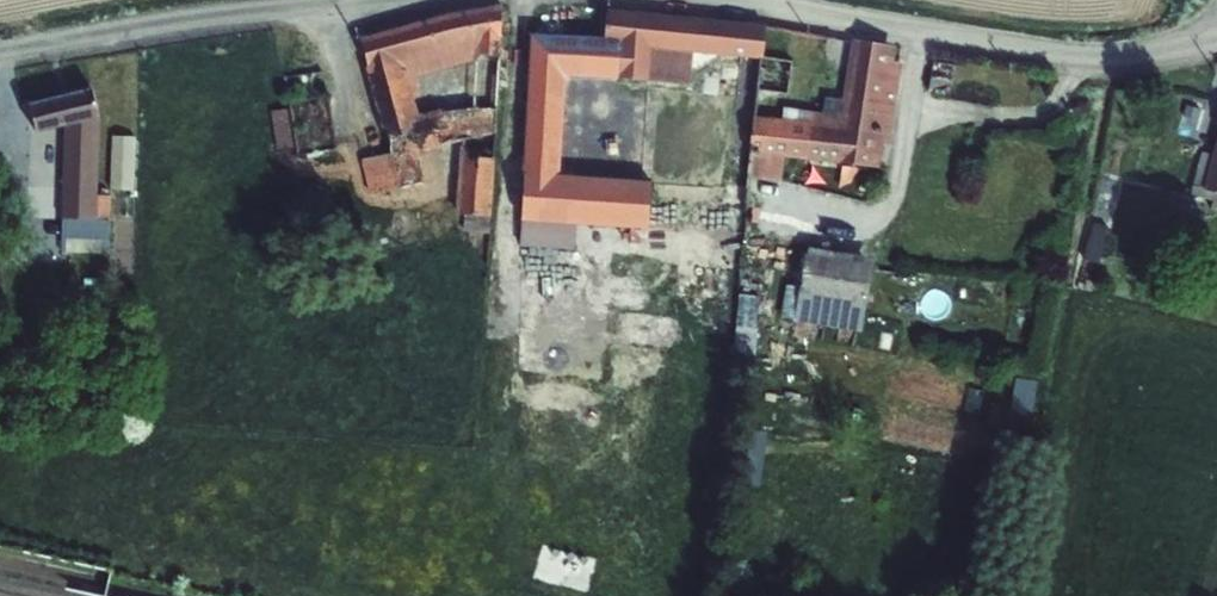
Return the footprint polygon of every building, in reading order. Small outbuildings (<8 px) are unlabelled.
[(497,1),(355,33),(360,41),(367,68),(367,70),(401,68),(407,81),(415,78),(472,62),(473,54),(501,44),(501,8),(500,6),(497,1)] [(620,41),(615,84),(659,83),(660,67),(690,69),(691,59),(743,63),(747,63),(760,57),(764,28),(607,12),(605,39),(620,41)] [(647,234),(650,177),(562,173),(567,81),(615,84),(620,41),(605,39),(530,35),(522,169),(523,170),(519,247),(573,252),(575,230),(647,234)] [(751,154),(748,177),(782,182),(786,158),(878,170),(882,145),(889,146),(900,65),(893,64),(895,48),(850,42),(839,117),(810,113),(808,124),(756,117),(751,154)] [(367,70),(367,68),(365,70),(380,128),(384,129),(391,156),(360,163),(368,196),(426,183),(420,152),(438,148),(446,182),(457,180),(456,215),(463,215),(462,232),(488,234),(501,44),(473,54),(472,62),(470,106),(418,115),(412,97),(420,96),(415,78),(407,81),(401,68),(367,70)] [(792,59),(760,57),(757,96),(789,98),(792,59)] [(289,110),(271,113),(277,152),(292,150),(293,156),(340,149),(332,97),(296,102),(292,78),(284,79),(289,110)] [(91,91),(29,106),(36,135),(76,125),(72,242),(107,243),(110,197),(97,196),(99,120),(98,120),(91,91)] [(136,134),(110,133),(109,185),(134,186),(136,134)] [(1190,197),(1211,202),(1209,209),(1216,211),(1216,136),(1209,165),(1198,162),(1190,197)] [(1095,223),(1085,259),(1099,262),(1112,216),(1095,211),(1091,223),(1095,223)] [(787,293),(783,320),(791,322),(791,324),(861,335),(873,260),(806,249),(799,295),(787,293)] [(739,296),(735,327),(757,329),(761,299),(739,296)]
